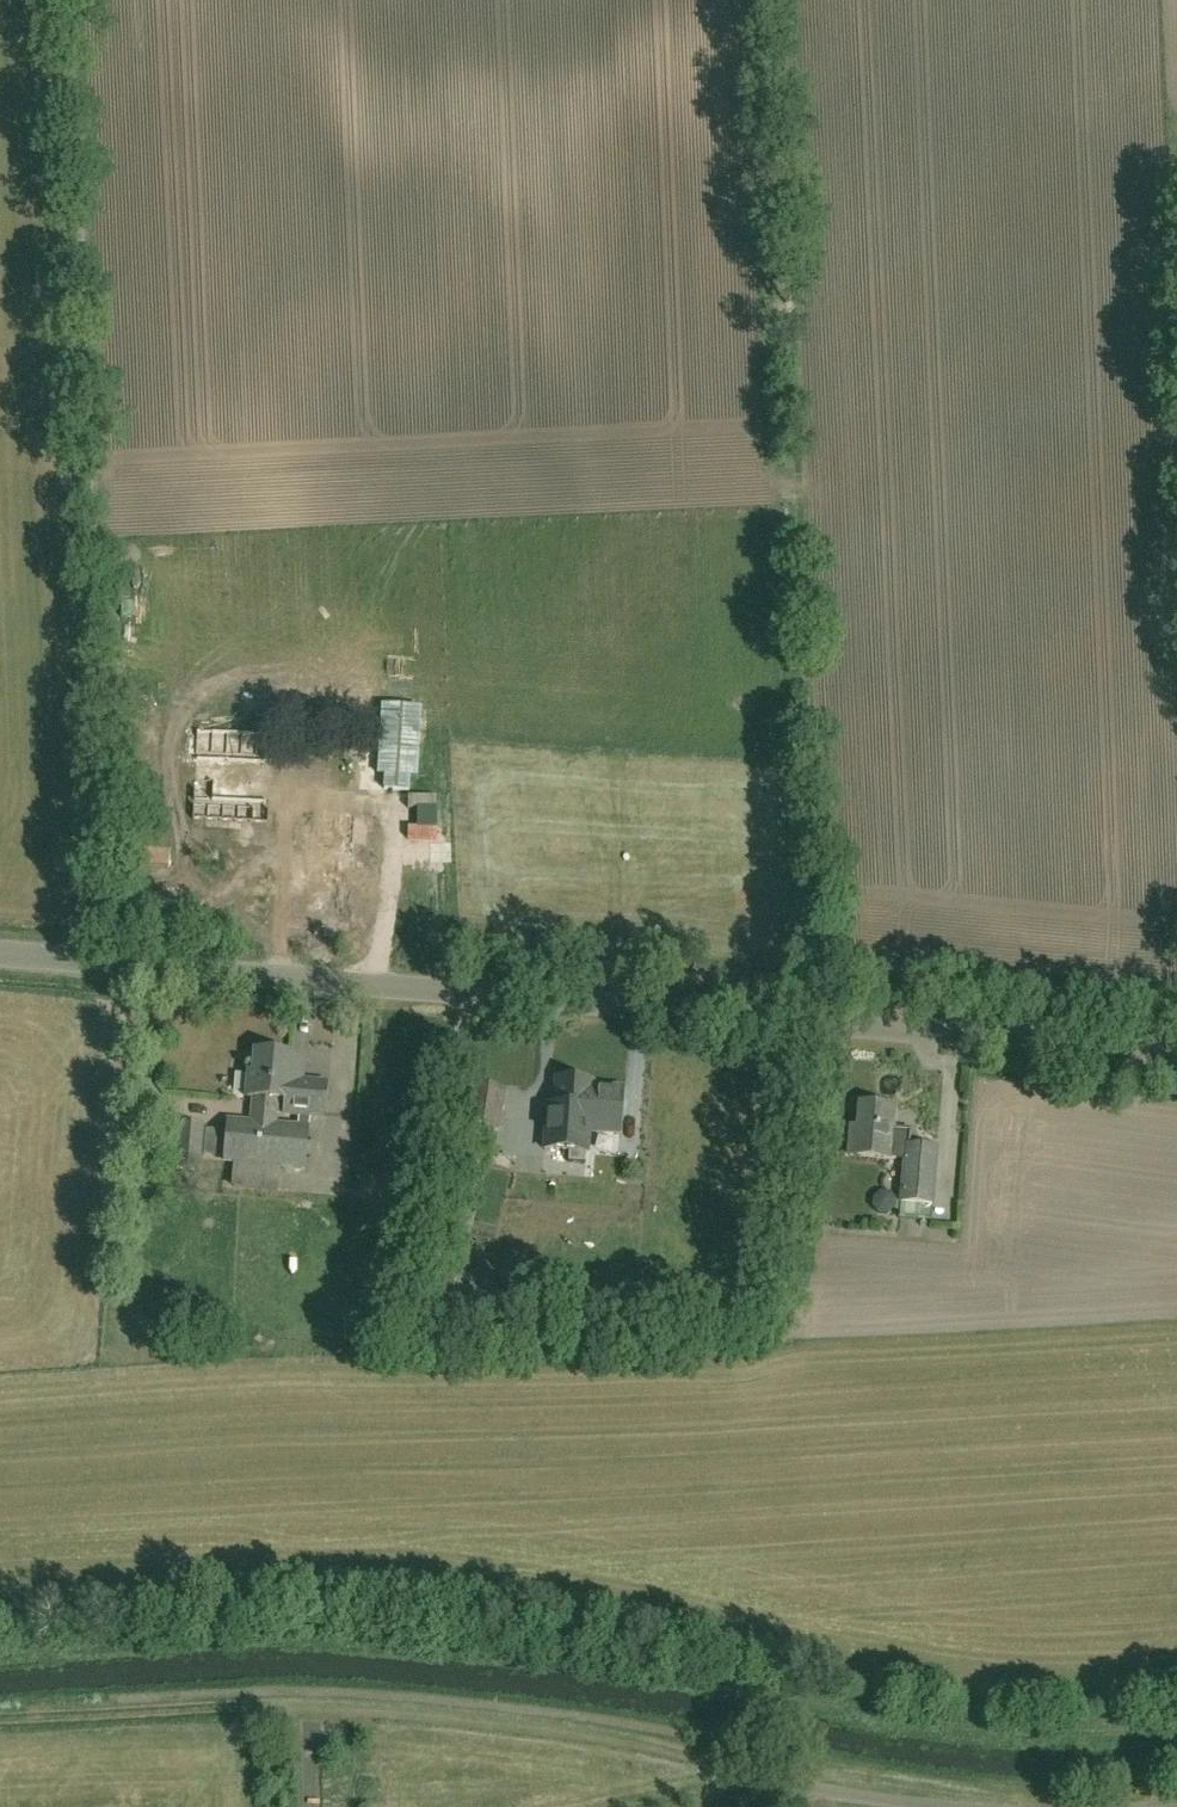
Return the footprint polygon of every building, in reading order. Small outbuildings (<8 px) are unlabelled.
[(247,873),(292,877),(316,878),(334,879),(334,875),(335,853),(336,845),(350,846),(352,823),(338,822),(321,821),(323,801),(288,799),(287,814),(270,813),(269,829),(250,827),(249,836),(249,837),(247,866),(247,873)] [(168,865),(170,833),(123,829),(120,862),(168,865)] [(294,1055),(285,1057),(255,1054),(253,1074),(249,1074),(247,1099),(254,1099),(252,1124),(227,1122),(223,1161),(232,1162),(230,1189),(279,1192),(280,1166),(304,1168),(307,1129),(274,1126),(276,1101),(281,1102),(280,1118),(324,1122),(328,1082),(305,1080),(307,1059),(293,1059),(294,1055)] [(619,1134),(622,1090),(591,1088),(591,1083),(556,1080),(553,1120),(587,1123),(586,1132),(619,1134)] [(469,1113),(467,1122),(454,1119),(451,1138),(456,1140),(449,1170),(469,1176),(480,1126),(497,1129),(504,1090),(468,1084),(464,1112),(469,1113)] [(900,1219),(931,1221),(936,1149),(906,1147),(905,1149),(897,1148),(897,1143),(898,1131),(891,1130),(893,1108),(861,1106),(858,1138),(851,1137),(850,1156),(889,1159),(905,1160),(900,1219)] [(201,1172),(204,1126),(175,1124),(172,1170),(201,1172)] [(813,1170),(813,1160),(804,1159),(804,1169),(813,1170)]
